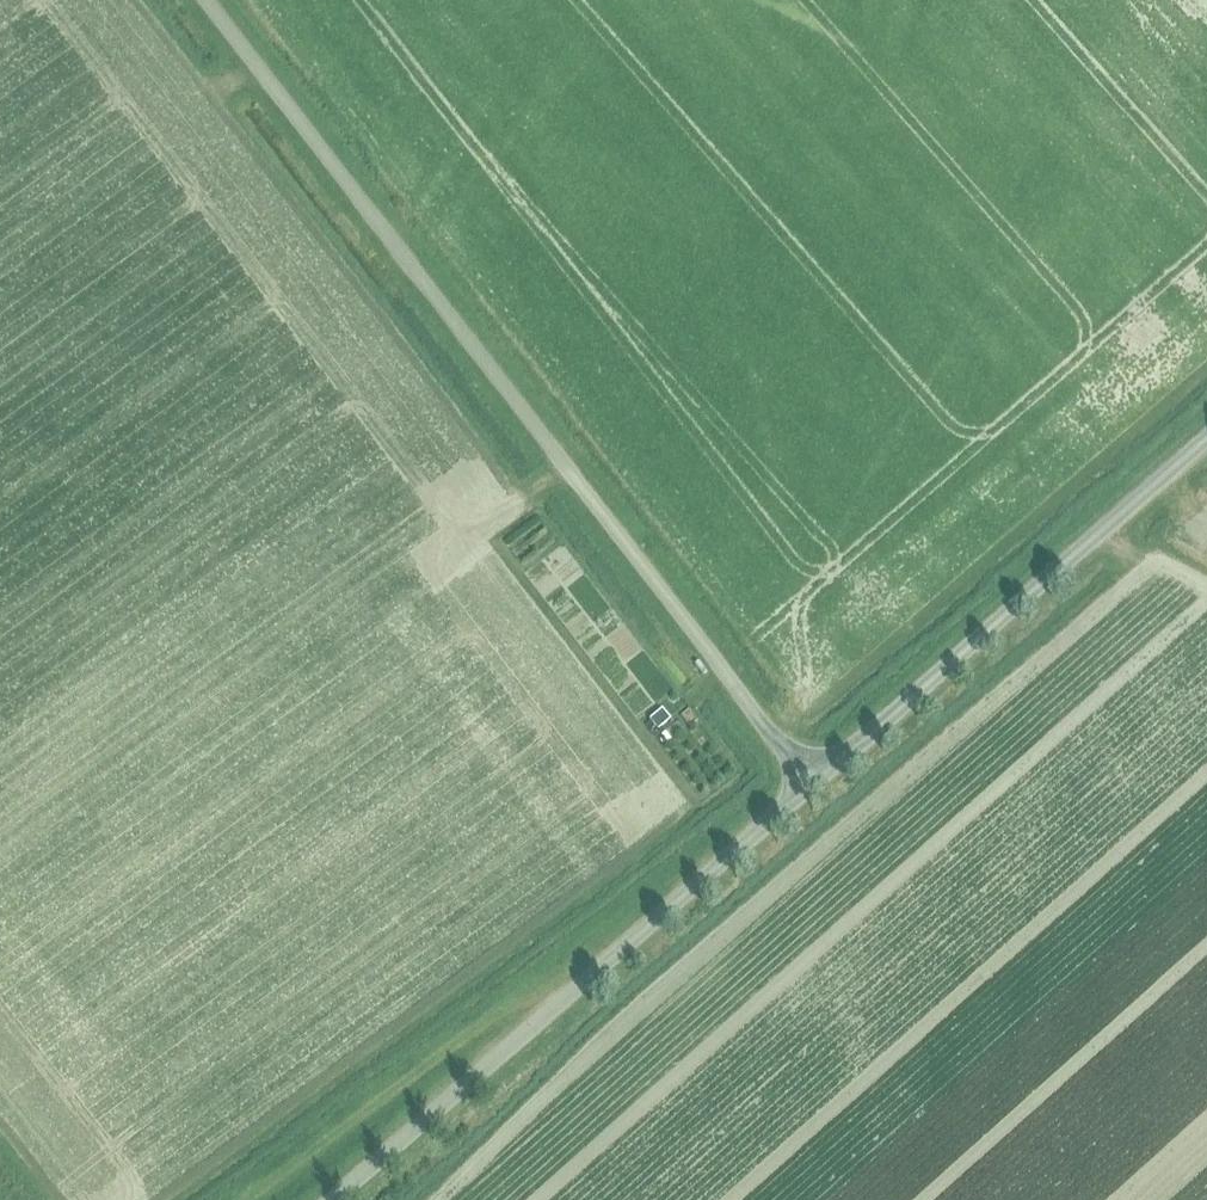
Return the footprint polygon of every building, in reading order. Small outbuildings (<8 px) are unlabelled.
[(659,713),(647,723),(655,733),(667,723),(659,713)]
